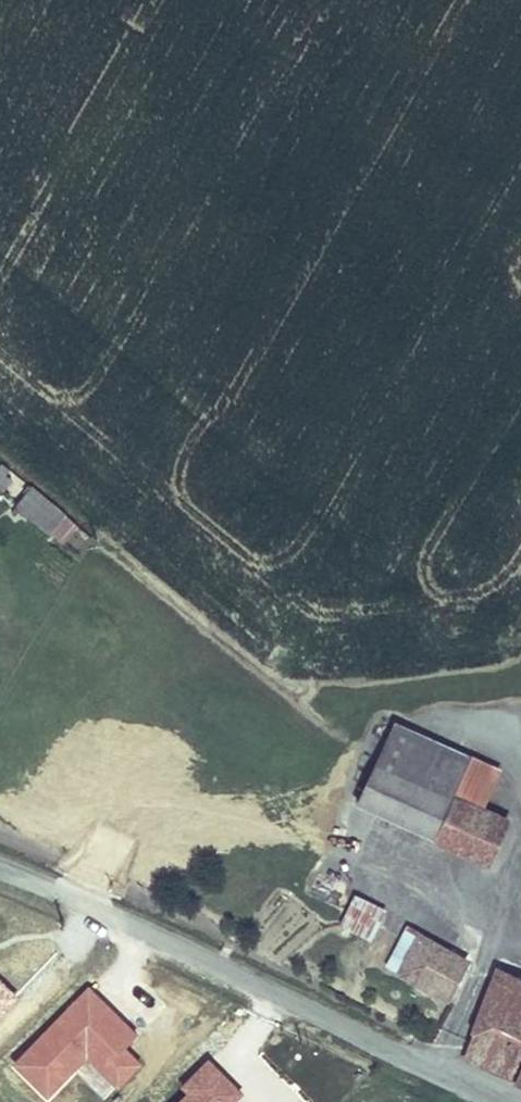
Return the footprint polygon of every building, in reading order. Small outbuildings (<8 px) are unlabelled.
[(0,461),(0,490),(3,493),(14,480),(7,474),(11,468),(0,461)] [(80,525),(33,483),(16,505),(66,544),(80,525)] [(460,793),(476,755),(394,718),(359,804),(429,834),(439,838),(460,793)] [(504,767),(476,755),(460,793),(487,805),(504,767)] [(460,793),(439,838),(493,863),(515,818),(487,805),(460,793)] [(388,907),(354,892),(337,922),(372,941),(388,907)] [(384,966),(451,1000),(470,958),(407,923),(384,966)] [(497,964),(460,1058),(520,1084),(520,975),(497,964)] [(0,977),(0,1015),(18,993),(0,977)] [(208,1058),(179,1083),(183,1090),(174,1101),(238,1101),(236,1100),(246,1090),(208,1058)]
